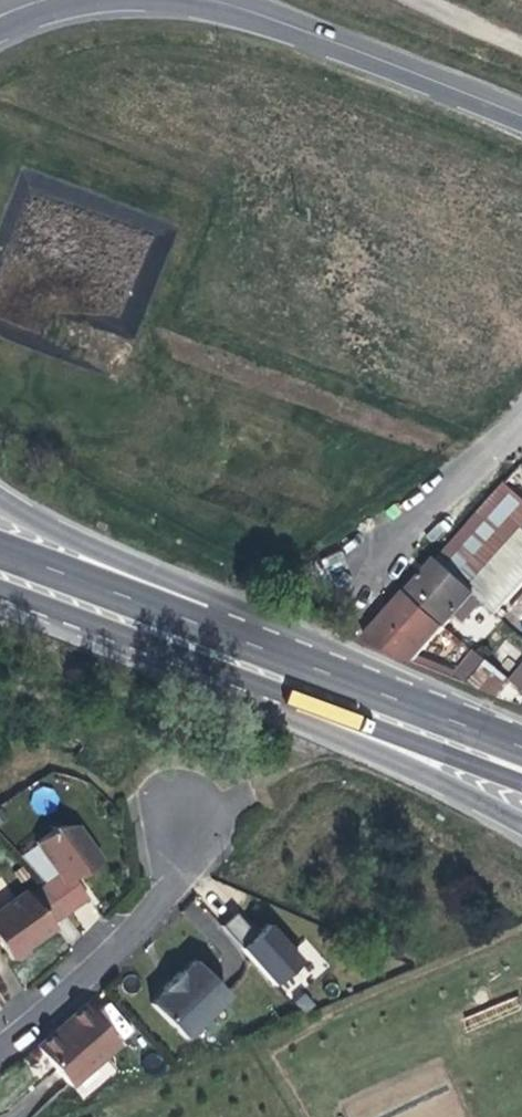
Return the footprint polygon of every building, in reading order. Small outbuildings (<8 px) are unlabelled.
[(516,473),(507,483),(521,497),(521,479),(516,473)] [(507,483),(475,518),(439,558),(470,588),(521,529),(521,497),(507,483)] [(470,588),(481,597),(497,612),(521,584),(521,529),(470,588)] [(470,588),(439,558),(409,592),(446,625),(467,602),(473,606),(481,597),(470,588)] [(446,625),(409,592),(394,608),(364,641),(413,661),(446,625)] [(469,683),(512,700),(521,689),(521,664),(501,647),(469,683)] [(70,872),(68,869),(73,865),(76,868),(89,859),(98,852),(74,818),(44,819),(47,825),(32,834),(55,868),(40,878),(40,879),(58,908),(82,890),(70,872)] [(6,954),(15,954),(27,947),(28,938),(53,921),(50,914),(58,908),(40,879),(24,891),(22,888),(0,905),(0,945),(6,954)] [(221,929),(243,948),(257,932),(235,913),(221,929)] [(272,922),(243,947),(283,993),(322,960),(304,939),(294,948),(272,922)] [(162,988),(148,1002),(183,1036),(226,993),(191,958),(177,972),(175,970),(160,985),(162,988)] [(53,1029),(34,1045),(67,1084),(117,1043),(84,1004),(76,1010),(64,1020),(67,1024),(56,1032),(53,1029)] [(56,1032),(67,1024),(64,1020),(53,1029),(56,1032)]
